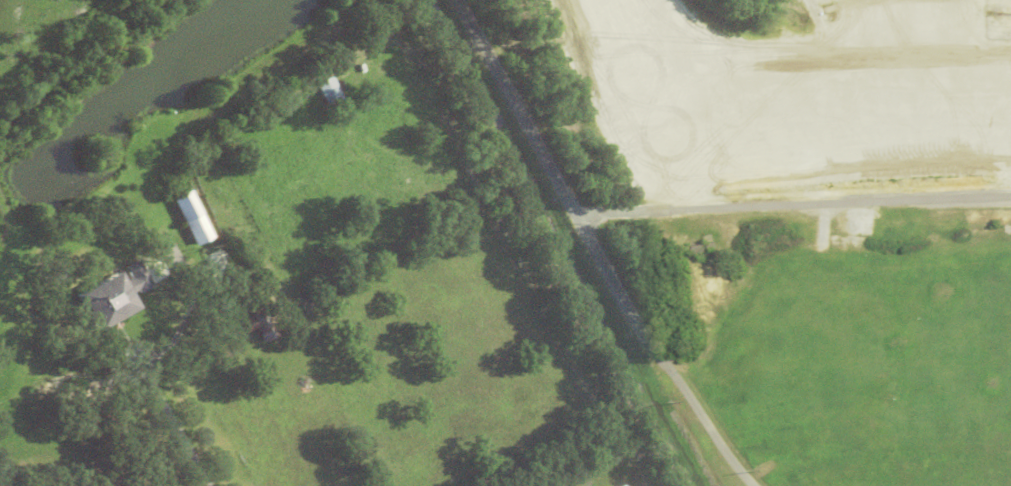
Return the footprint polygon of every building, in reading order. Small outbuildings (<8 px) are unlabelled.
[(316,84),(332,76),(343,98),(328,106),(316,84)] [(173,198),(191,190),(214,237),(196,246),(173,198)] [(208,266),(229,254),(231,258),(211,270),(208,266)] [(140,294),(138,290),(130,294),(137,307),(97,330),(76,294),(117,271),(124,283),(132,278),(125,267),(138,260),(153,286),(140,294)] [(212,273),(230,262),(233,267),(215,278),(212,273)] [(263,343),(256,329),(246,334),(241,322),(266,310),(278,335),(263,343)]
